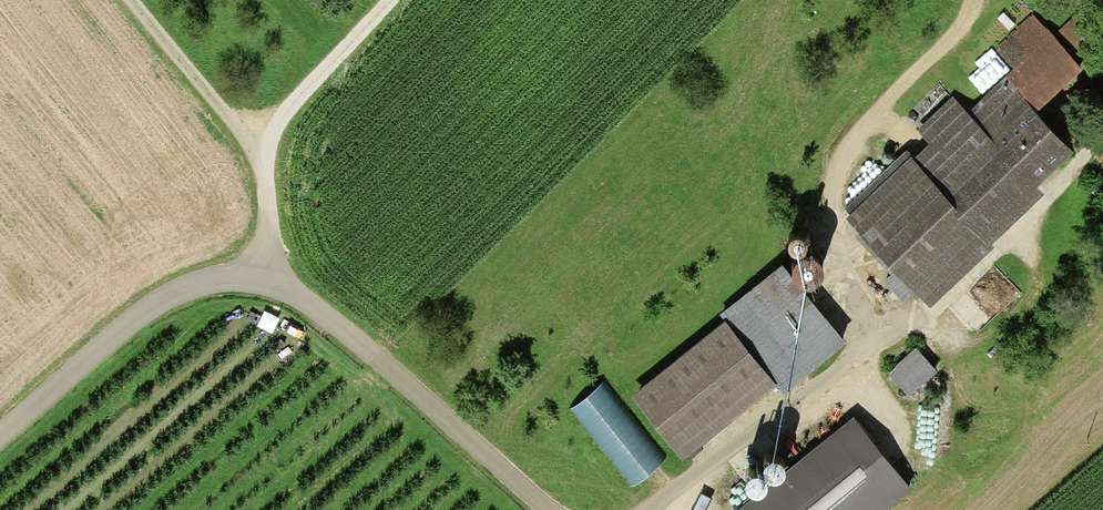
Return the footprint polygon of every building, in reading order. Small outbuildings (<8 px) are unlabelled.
[(1068,58),(1102,25),(1102,24),(1084,5),(1049,38),(1068,58)] [(1007,80),(1029,103),(1072,62),(1068,58),(1049,38),(1028,16),(992,50),(1014,73),(1007,80)] [(923,137),(842,213),(916,290),(1068,144),(1029,103),(1007,80),(966,120),(946,99),(915,128),(923,137)] [(776,265),(716,314),(720,319),(769,379),(778,390),(838,341),(776,265)] [(678,453),(769,379),(720,319),(629,393),(678,453)] [(906,344),(879,368),(890,380),(916,408),(942,385),(906,344)] [(598,385),(566,410),(625,483),(656,457),(598,385)] [(919,496),(862,417),(784,473),(789,480),(747,509),(899,509),(919,496)]
